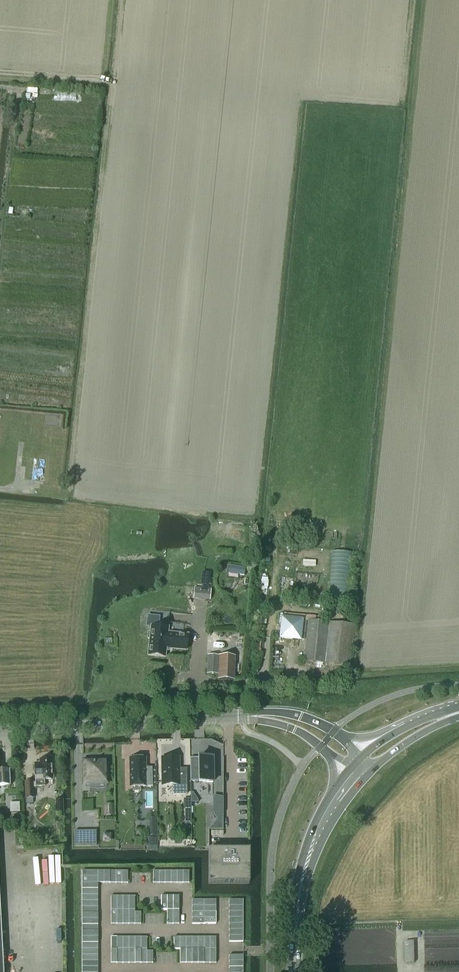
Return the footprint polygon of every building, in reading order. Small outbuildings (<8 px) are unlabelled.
[(32,472),(31,480),(43,481),(46,460),(40,459),(38,473),(32,472)] [(331,551),(328,599),(348,601),(352,552),(331,551)] [(229,566),(228,573),(244,576),(245,568),(229,566)] [(195,588),(194,592),(200,593),(199,598),(209,600),(210,590),(208,589),(200,589),(195,588)] [(280,630),(280,638),(288,639),(304,640),(306,620),(307,621),(303,661),(306,661),(333,664),(349,665),(353,625),(313,621),(314,617),(282,614),(281,618),(280,630)] [(148,632),(147,638),(150,639),(148,655),(164,657),(165,647),(169,647),(169,648),(186,650),(187,635),(167,633),(167,628),(151,626),(150,632),(148,632)] [(207,655),(205,672),(219,673),(219,680),(232,680),(233,659),(233,656),(217,655),(207,655)] [(145,758),(129,759),(129,787),(132,787),(133,791),(140,791),(140,787),(152,787),(156,786),(156,767),(152,768),(145,768),(145,758)] [(179,758),(161,758),(162,786),(172,786),(173,795),(186,795),(186,769),(185,769),(185,771),(179,771),(179,769),(179,758)] [(198,768),(190,768),(190,781),(198,781),(198,783),(212,782),(212,758),(198,758),(198,768)] [(91,759),(83,760),(83,762),(83,784),(85,784),(85,785),(89,784),(107,784),(107,783),(107,780),(107,765),(107,759),(98,759),(95,759),(95,760),(91,760),(91,759)] [(32,782),(25,782),(26,805),(33,805),(32,787),(44,787),(43,780),(52,780),(52,770),(50,770),(50,761),(39,761),(39,765),(34,765),(35,784),(32,784),(32,782)] [(1,786),(10,786),(9,770),(0,770),(0,786),(1,786)] [(96,831),(75,831),(75,845),(80,845),(96,845),(96,831)] [(249,850),(208,850),(208,883),(249,883),(249,850)] [(414,941),(406,941),(406,963),(414,963),(414,941)]
